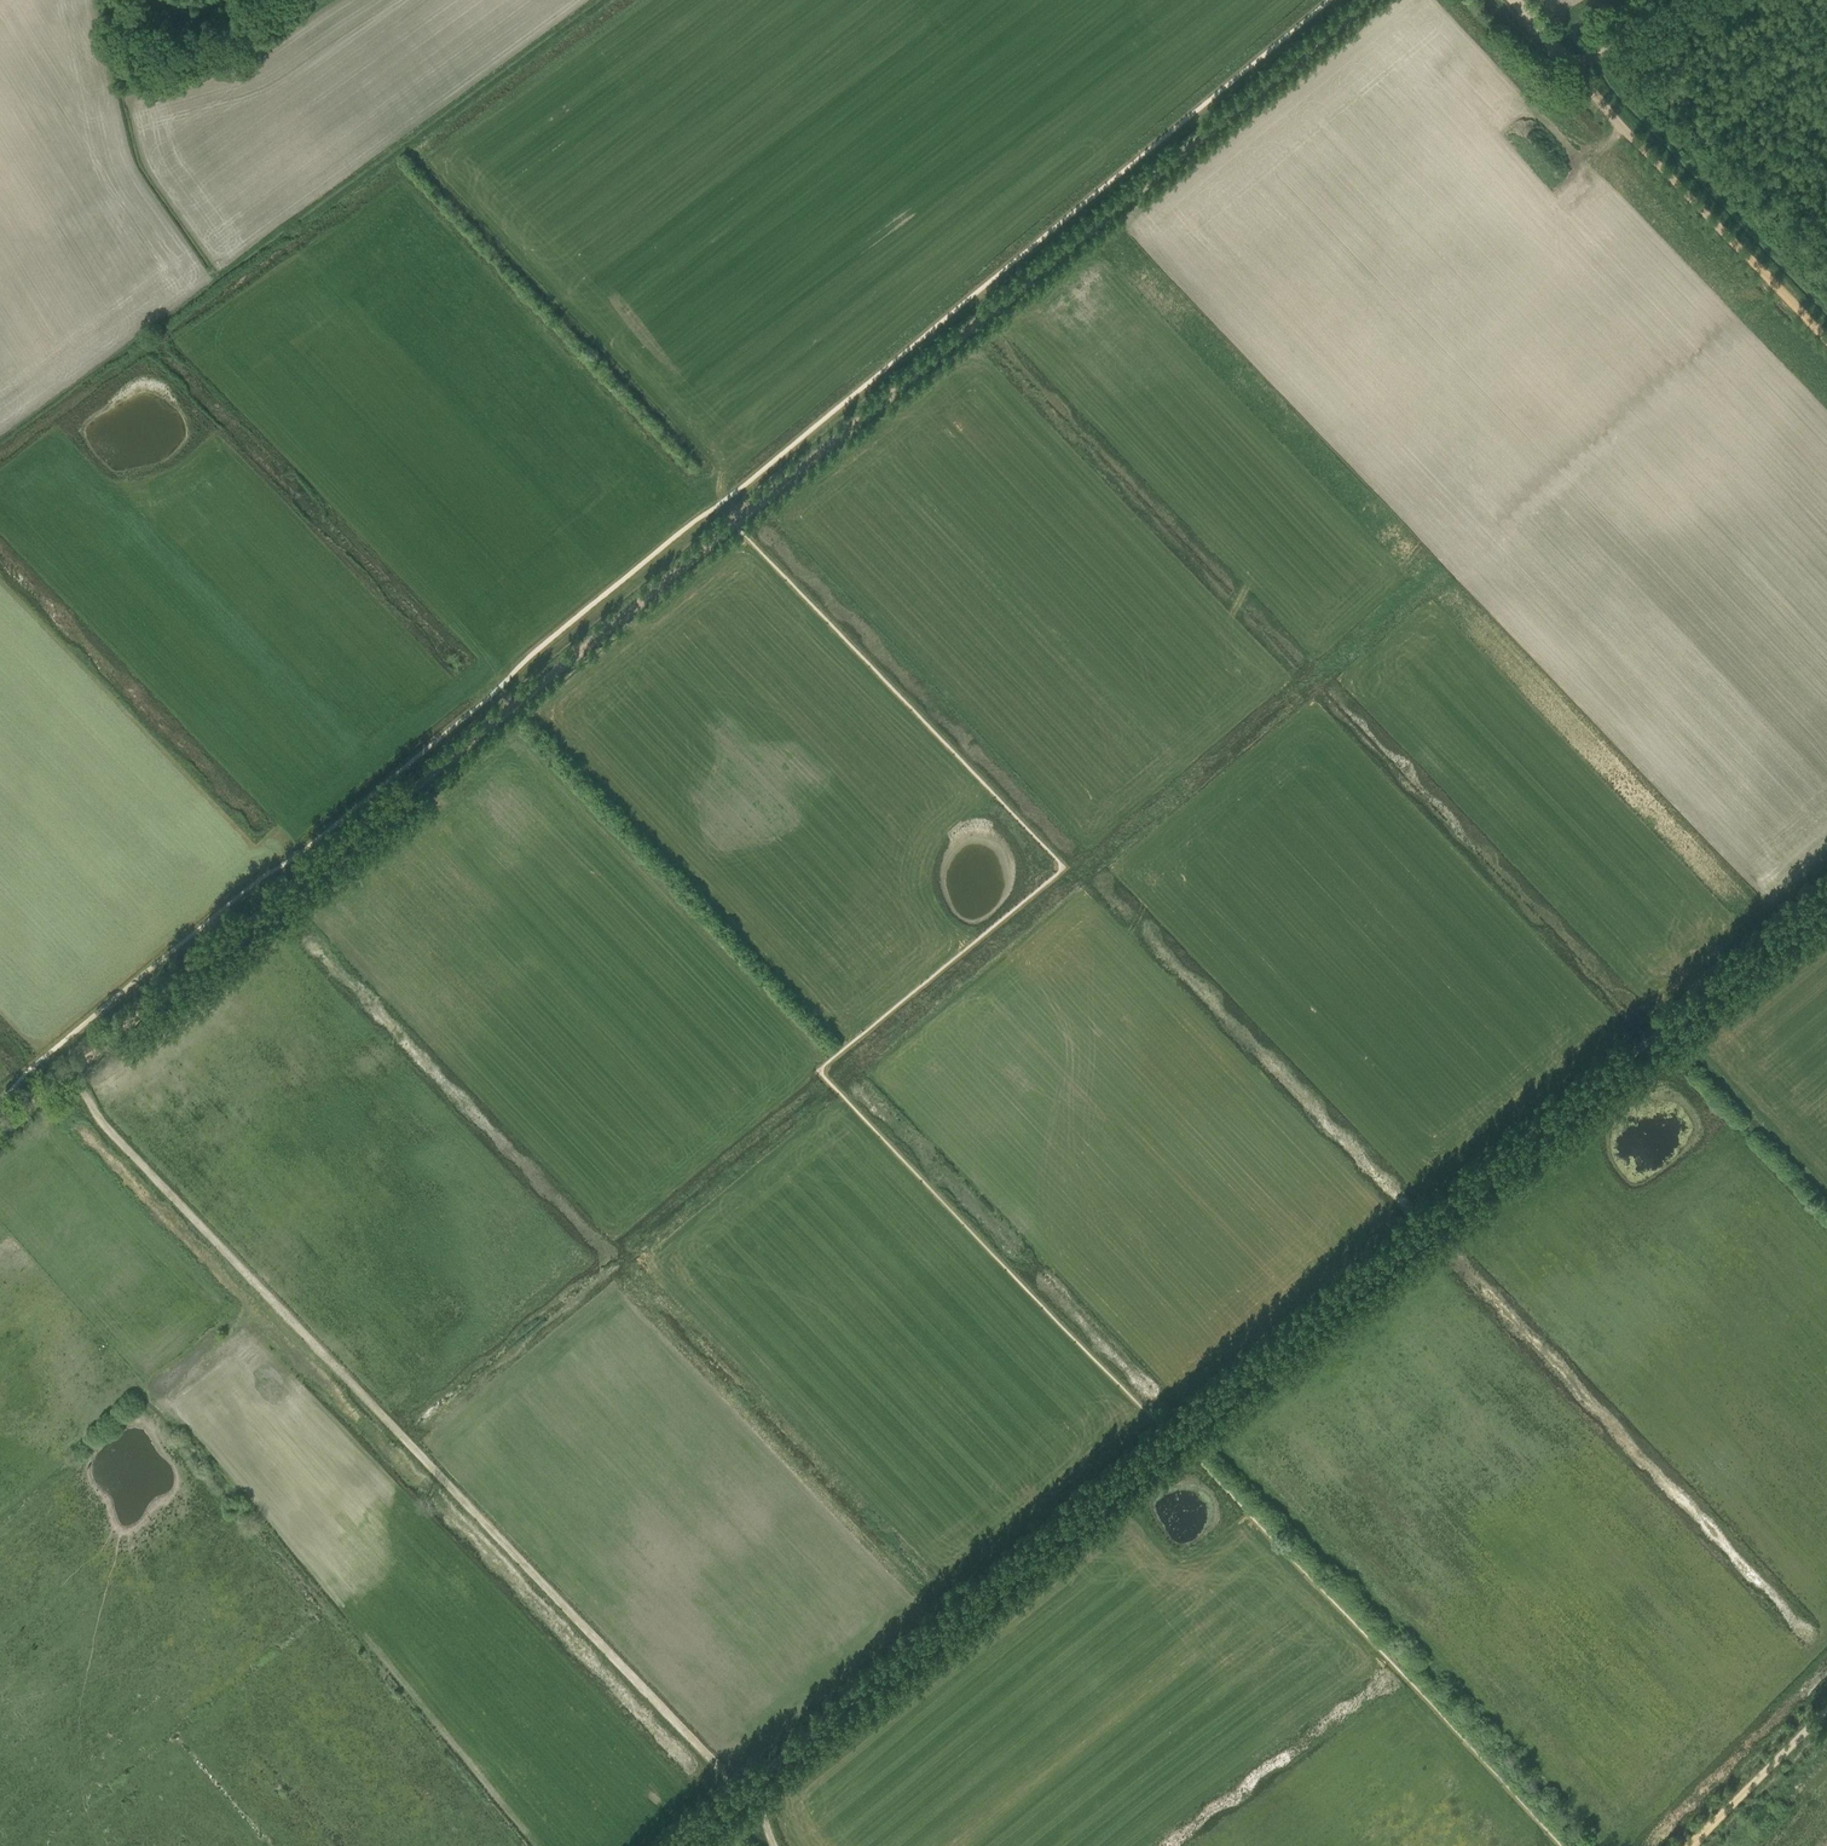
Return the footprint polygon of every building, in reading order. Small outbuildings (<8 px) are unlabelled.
[(527,667),(514,679),(518,684),(532,673),(527,667)]
